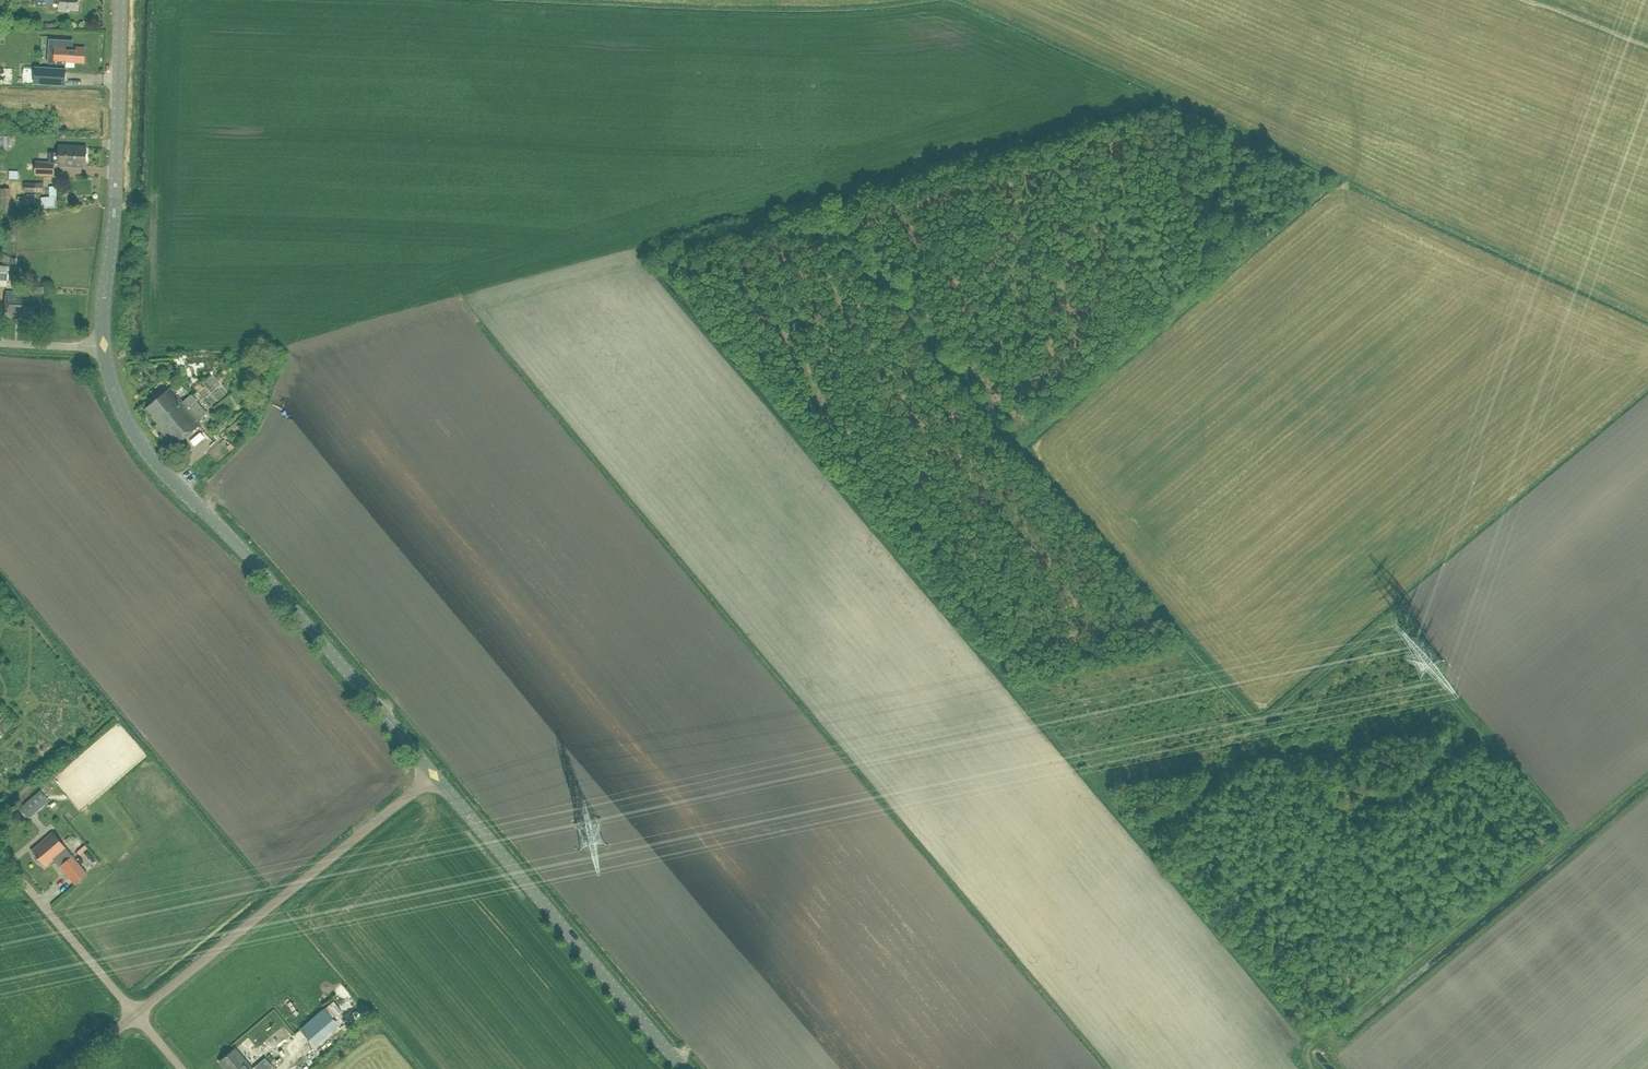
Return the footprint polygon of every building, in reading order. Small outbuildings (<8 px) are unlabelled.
[(58,11),(69,11),(69,10),(78,10),(79,0),(34,0),(34,2),(59,4),(58,11)] [(84,63),(85,48),(55,46),(54,61),(84,63)] [(66,70),(35,68),(34,84),(65,85),(66,70)] [(54,162),(58,163),(58,166),(83,167),(83,163),(85,163),(86,147),(59,146),(58,153),(50,153),(49,162),(36,162),(35,175),(54,175),(54,162)] [(24,183),(24,192),(43,193),(43,183),(24,183)] [(41,209),(57,208),(56,186),(49,187),(49,197),(41,197),(41,209)] [(10,189),(0,189),(1,213),(17,212),(16,207),(15,207),(15,204),(13,204),(13,202),(11,202),(11,198),(10,198),(10,189)] [(16,197),(17,204),(37,203),(37,194),(27,195),(27,196),(16,197)] [(42,316),(43,296),(26,295),(26,292),(7,291),(6,316),(17,317),(17,316),(21,316),(21,317),(25,317),(25,315),(42,316)] [(213,376),(204,382),(216,398),(225,392),(213,376)] [(198,420),(206,413),(191,395),(183,402),(171,388),(147,408),(153,416),(152,417),(158,424),(156,425),(174,447),(201,424),(198,420)] [(20,809),(29,819),(34,814),(25,804),(20,809)] [(88,874),(73,856),(54,835),(49,839),(48,838),(33,850),(47,866),(54,859),(76,885),(88,874)] [(92,841),(75,856),(88,871),(106,856),(92,841)] [(300,1031),(309,1040),(333,1018),(324,1009),(300,1031)] [(227,1068),(252,1068),(235,1049),(220,1061),(227,1068)] [(265,1058),(253,1068),(254,1068),(271,1068),(273,1067),(265,1058)]
